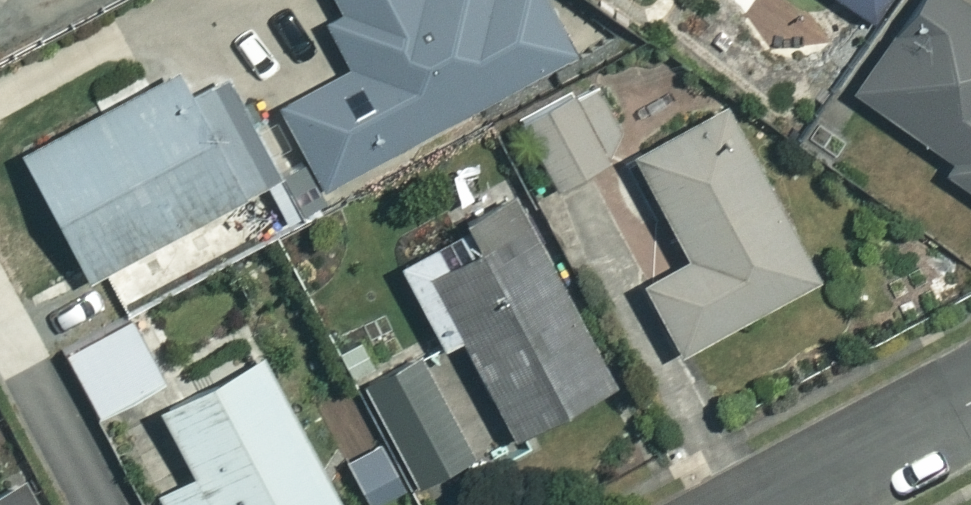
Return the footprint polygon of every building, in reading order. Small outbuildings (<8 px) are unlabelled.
[(339,13),(318,23),(340,65),(268,103),(311,184),(562,52),(534,0),(332,0),(339,13)] [(868,19),(881,0),(841,0),(868,19)] [(969,11),(954,0),(908,0),(846,90),(944,159),(936,170),(970,194),(970,8),(969,11)] [(258,178),(192,53),(8,150),(74,275),(258,178)] [(615,149),(584,83),(514,116),(546,182),(615,149)] [(802,276),(714,105),(622,152),(674,254),(629,278),(665,347),(802,276)] [(597,379),(503,202),(389,262),(430,339),(448,329),(502,430),(597,379)] [(157,378),(123,311),(56,345),(90,412),(157,378)] [(247,349),(146,402),(182,472),(150,488),(159,504),(329,504),(247,349)] [(463,452),(409,349),(353,378),(407,482),(463,452)] [(9,474),(0,479),(0,504),(24,504),(9,474)]
